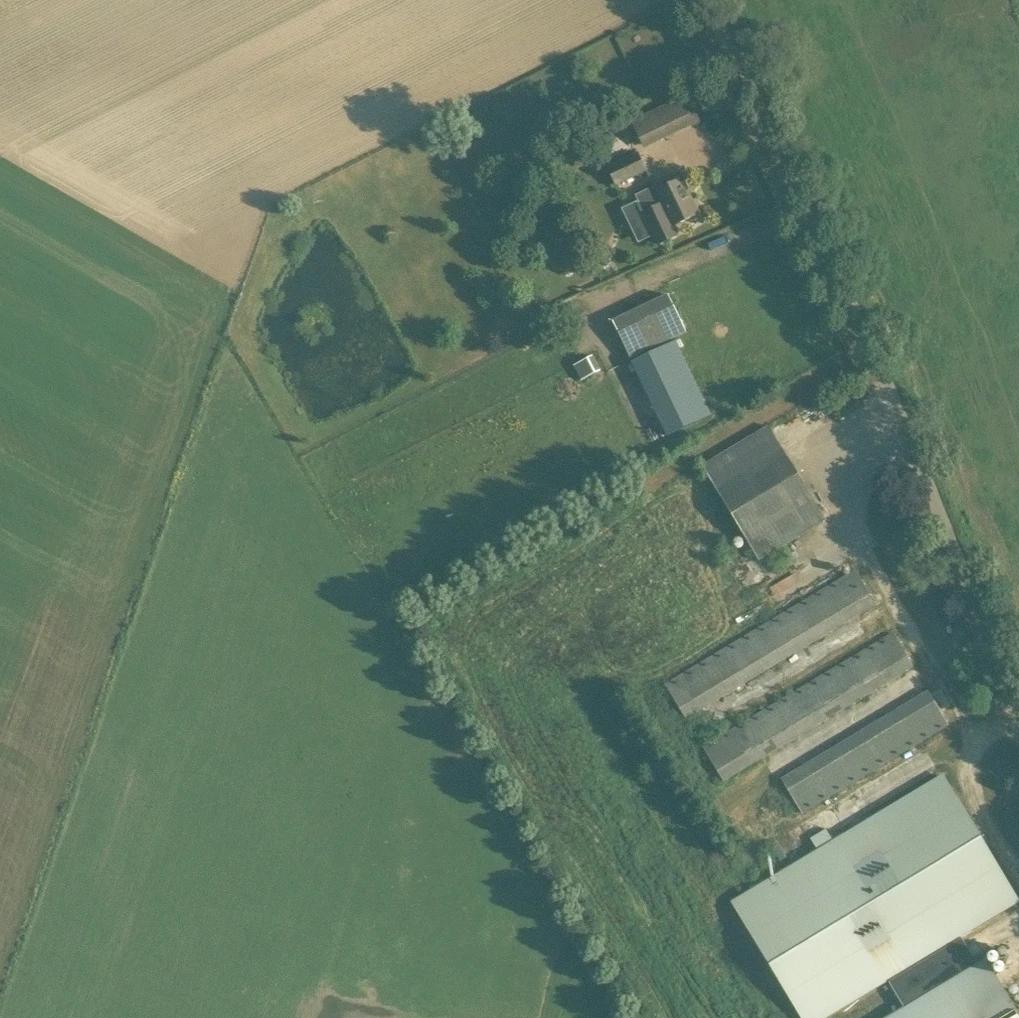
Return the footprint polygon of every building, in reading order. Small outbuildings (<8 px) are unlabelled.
[(643,144),(679,127),(697,118),(687,96),(633,122),(643,144)] [(607,168),(616,185),(647,170),(639,153),(607,168)] [(699,214),(682,179),(656,192),(653,187),(635,195),(643,211),(642,212),(658,246),(679,235),(674,226),(699,214)] [(612,320),(630,358),(686,332),(668,293),(612,320)] [(632,363),(667,437),(710,417),(675,342),(632,363)] [(769,426),(703,466),(759,559),(826,519),(769,426)] [(686,717),(876,603),(865,585),(866,584),(865,582),(863,583),(856,571),(667,685),(686,717)] [(723,779),(913,665),(906,654),(908,653),(906,650),(905,651),(894,633),(704,748),(723,779)] [(803,812),(949,724),(943,714),(944,713),(941,710),(940,710),(930,692),(784,780),(803,812)] [(961,937),(1017,903),(940,776),(833,841),(826,829),(810,838),(817,849),(730,901),(800,1017),(827,1017),(889,980),(905,1007),(887,1017),(1018,1017),(1018,1015),(985,959),(978,964),(961,937)] [(801,826),(792,830),(801,851),(810,847),(801,826)]
